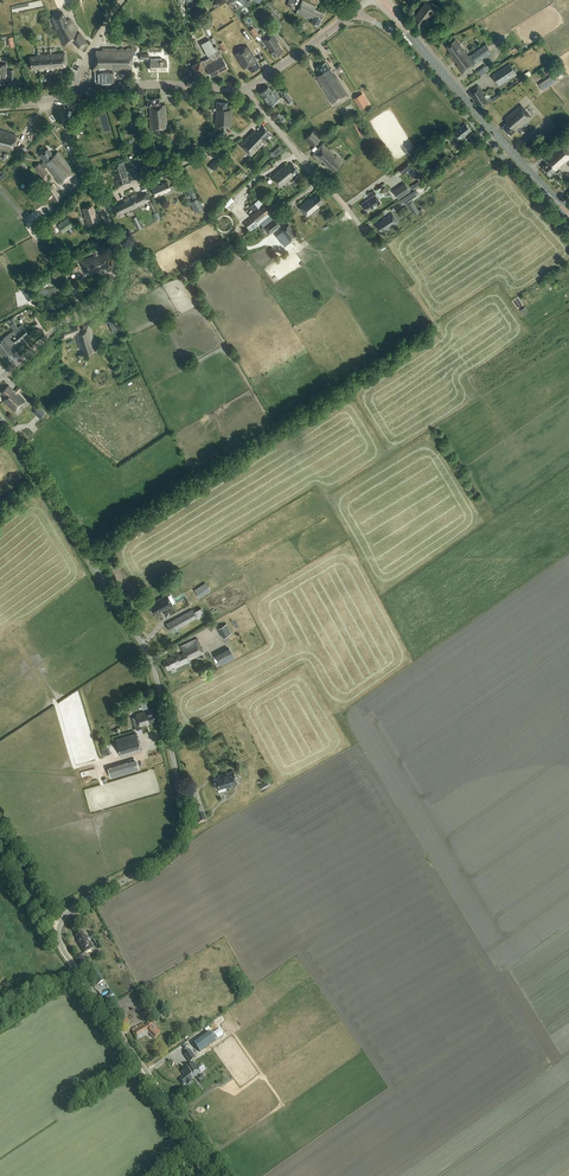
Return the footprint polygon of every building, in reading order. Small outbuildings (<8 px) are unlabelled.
[(319,25),(325,13),(315,9),(316,7),(303,1),(297,13),(312,19),(313,17),(314,18),(312,22),(319,25)] [(421,31),(436,10),(424,2),(412,19),(414,20),(411,23),(421,31)] [(79,49),(88,44),(79,33),(77,34),(69,18),(67,19),(62,12),(50,17),(53,22),(64,45),(71,43),(69,39),(71,38),(79,49)] [(254,27),(250,31),(255,37),(259,33),(254,27)] [(274,58),(284,51),(278,43),(279,42),(273,34),(264,40),(272,52),(271,53),(274,58)] [(208,56),(209,57),(203,60),(203,59),(191,65),(196,74),(204,70),(206,73),(209,72),(211,76),(227,67),(220,53),(222,52),(220,49),(219,50),(216,46),(214,47),(209,39),(201,44),(207,56),(208,56)] [(454,40),(446,46),(450,52),(447,54),(454,62),(456,60),(459,64),(456,66),(462,74),(474,65),(477,62),(477,63),(492,52),(485,43),(467,57),(461,50),(457,45),(457,44),(454,40)] [(252,72),(260,66),(248,46),(234,54),(244,69),(248,66),(252,72)] [(96,51),(93,70),(95,70),(95,83),(98,83),(99,84),(114,83),(114,78),(120,78),(120,70),(130,70),(133,51),(133,48),(107,48),(107,50),(96,51)] [(54,53),(47,54),(46,54),(46,55),(43,55),(43,54),(37,55),(37,56),(29,56),(30,70),(37,69),(37,70),(41,70),(41,69),(48,68),(48,69),(53,69),(53,67),(60,67),(60,68),(66,67),(65,52),(57,53),(57,54),(54,54),(54,53)] [(167,70),(167,60),(151,61),(151,70),(167,70)] [(332,103),(347,94),(330,68),(329,68),(326,62),(316,68),(320,74),(316,76),(332,103)] [(510,63),(492,74),(499,86),(517,75),(510,63)] [(479,70),(483,76),(492,69),(488,64),(479,70)] [(548,86),(546,83),(556,77),(554,74),(551,76),(541,82),(539,84),(543,90),(546,88),(548,86)] [(269,105),(280,97),(274,89),(271,91),(268,86),(260,92),(269,105)] [(472,96),(473,95),(475,98),(480,107),(488,102),(491,99),(488,94),(484,97),(477,86),(468,92),(471,97),(472,96)] [(287,102),(291,100),(286,92),(282,95),(287,102)] [(362,93),(355,98),(362,110),(370,105),(362,93)] [(148,110),(150,129),(167,128),(165,105),(160,106),(159,98),(148,99),(148,107),(149,107),(149,110),(148,110)] [(231,126),(233,110),(226,110),(227,103),(216,102),(215,125),(231,126)] [(507,122),(503,126),(510,135),(515,131),(517,129),(521,134),(525,131),(521,126),(532,117),(521,104),(504,118),(507,122)] [(360,119),(353,122),(361,138),(368,135),(360,119)] [(464,135),(471,130),(465,123),(452,133),(459,142),(465,137),(464,135)] [(258,133),(254,130),(240,145),(251,156),(266,141),(265,140),(266,138),(267,139),(272,134),(264,127),(258,133)] [(323,136),(315,128),(304,140),(313,147),(323,136)] [(16,135),(0,131),(0,149),(12,152),(16,135)] [(217,134),(219,141),(227,139),(225,132),(217,134)] [(453,137),(449,132),(442,138),(445,141),(447,139),(448,141),(453,137)] [(334,171),(343,161),(337,155),(336,156),(323,143),(312,154),(321,162),(323,161),(325,163),(323,165),(326,167),(328,166),(334,171)] [(561,144),(544,158),(548,163),(542,168),(550,177),(567,162),(568,165),(568,153),(561,144)] [(263,147),(253,157),(261,165),(271,155),(263,147)] [(280,152),(277,147),(272,152),(270,153),(274,157),(276,156),(280,152)] [(43,161),(43,162),(41,164),(40,162),(34,167),(42,177),(48,172),(45,168),(47,166),(62,184),(75,173),(58,151),(53,155),(47,148),(39,154),(44,160),(43,161)] [(118,187),(130,183),(123,161),(113,165),(114,169),(113,169),(114,173),(113,173),(118,187)] [(280,187),(299,171),(292,163),(288,167),(285,163),(270,175),(280,187)] [(411,163),(403,170),(406,173),(414,167),(411,163)] [(142,178),(139,172),(129,175),(131,182),(142,178)] [(297,177),(291,182),(294,185),(300,181),(297,177)] [(187,195),(194,191),(188,180),(181,184),(187,195)] [(155,197),(171,190),(168,181),(164,183),(163,182),(151,187),(155,197)] [(419,181),(411,186),(413,189),(421,184),(419,181)] [(410,191),(405,184),(394,191),(399,198),(410,191)] [(54,185),(53,186),(46,190),(48,193),(45,195),(48,200),(51,198),(55,202),(61,197),(62,197),(58,192),(56,189),(54,185)] [(367,210),(375,205),(376,206),(380,203),(375,194),(376,193),(374,191),(368,194),(370,197),(362,203),(367,210)] [(414,191),(400,200),(403,204),(417,195),(414,191)] [(128,198),(133,208),(143,204),(142,203),(150,199),(147,193),(138,197),(136,194),(128,198)] [(318,205),(324,201),(317,193),(310,199),(309,198),(299,206),(306,215),(319,205),(318,205)] [(124,213),(133,208),(128,198),(123,200),(125,202),(121,204),(112,208),(117,216),(118,216),(118,215),(124,212),(124,213)] [(197,198),(189,202),(195,213),(203,208),(197,198)] [(277,208),(273,203),(266,208),(259,198),(249,206),(253,212),(251,214),(254,218),(245,224),(250,231),(259,224),(258,223),(277,208)] [(413,201),(408,204),(414,212),(418,209),(413,201)] [(88,226),(101,222),(98,213),(96,213),(93,204),(82,208),(88,226)] [(381,231),(387,227),(389,230),(398,224),(392,213),(388,216),(386,218),(385,217),(383,219),(376,224),(381,231)] [(269,233),(280,224),(274,217),(263,226),(269,233)] [(61,222),(67,231),(73,227),(67,218),(61,222)] [(289,224),(281,230),(290,241),(297,235),(289,224)] [(102,237),(92,240),(94,247),(105,244),(102,237)] [(104,253),(98,255),(97,250),(94,251),(96,256),(81,261),(86,275),(109,267),(104,253)] [(66,264),(59,268),(63,276),(79,268),(76,262),(67,266),(66,264)] [(23,289),(21,290),(29,301),(34,298),(26,285),(22,288),(23,289)] [(525,307),(517,312),(521,317),(528,312),(525,307)] [(110,319),(115,330),(121,327),(115,317),(110,319)] [(15,330),(22,340),(28,335),(24,328),(24,329),(22,326),(18,329),(13,322),(10,325),(15,330)] [(84,353),(96,350),(89,324),(83,326),(84,330),(80,331),(78,324),(60,331),(62,339),(76,335),(79,348),(82,348),(84,353)] [(0,341),(0,352),(6,359),(15,352),(10,346),(15,342),(16,344),(22,340),(15,330),(0,341)] [(25,401),(17,394),(8,385),(2,392),(7,397),(4,401),(15,411),(25,401)] [(45,412),(39,406),(33,412),(39,418),(45,412)] [(199,598),(211,591),(205,583),(194,590),(199,598)] [(154,604),(150,606),(154,614),(159,611),(160,612),(172,605),(175,603),(170,594),(167,596),(167,595),(153,602),(154,604)] [(170,632),(197,618),(192,609),(166,623),(170,632)] [(220,627),(226,637),(234,633),(229,623),(220,627)] [(197,638),(193,640),(180,646),(185,657),(181,659),(178,654),(164,661),(168,670),(173,668),(173,667),(204,653),(197,638)] [(219,653),(224,664),(238,658),(233,647),(219,653)] [(139,726),(156,721),(153,709),(136,713),(139,726)] [(136,732),(116,738),(121,756),(141,750),(136,732)] [(106,743),(102,744),(105,755),(113,753),(111,745),(107,746),(106,743)] [(136,760),(107,768),(110,778),(114,776),(139,769),(137,763),(136,760)] [(214,778),(217,789),(226,786),(227,787),(237,783),(234,771),(226,773),(226,774),(223,775),(223,774),(219,775),(219,777),(214,778)] [(264,788),(272,785),(270,780),(262,783),(264,788)] [(203,814),(196,816),(198,824),(206,822),(203,814)] [(76,941),(82,951),(84,953),(92,948),(85,936),(84,936),(81,932),(75,936),(78,940),(76,941)] [(81,954),(77,957),(82,964),(86,961),(81,954)] [(86,971),(96,986),(101,982),(103,981),(94,966),(86,971)] [(157,1018),(164,1014),(160,1008),(153,1013),(157,1018)] [(131,1023),(125,1015),(119,1019),(124,1027),(131,1023)] [(137,1040),(148,1033),(154,1039),(160,1032),(155,1027),(154,1028),(149,1023),(144,1026),(142,1023),(131,1030),(137,1040)] [(215,1041),(209,1032),(193,1043),(200,1052),(215,1041)] [(192,1064),(181,1072),(185,1077),(180,1080),(183,1085),(186,1084),(190,1084),(191,1080),(206,1069),(202,1064),(197,1067),(192,1060),(195,1058),(190,1050),(184,1054),(190,1062),(192,1064)]
